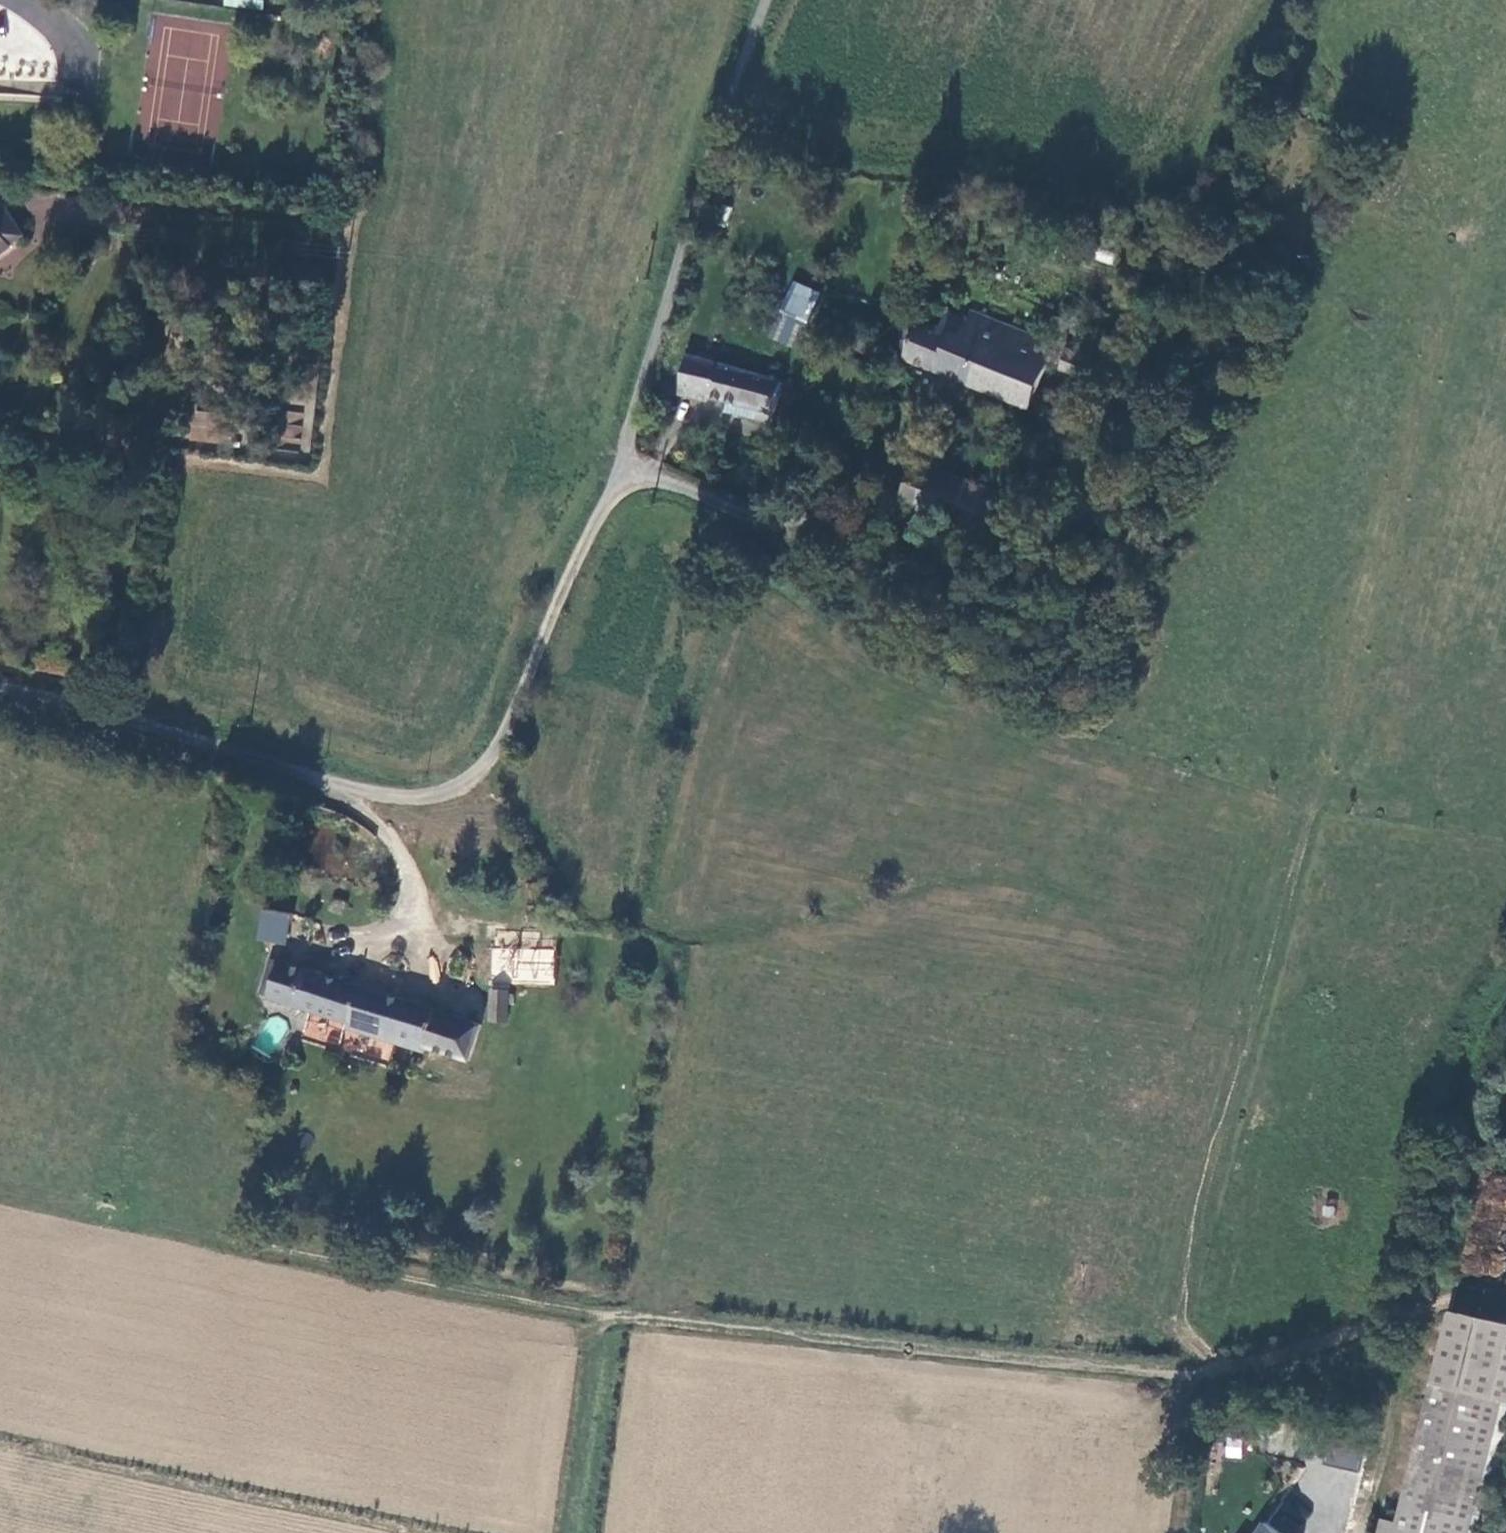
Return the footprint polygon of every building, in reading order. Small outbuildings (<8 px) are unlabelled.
[(262,9),(263,0),(224,0),(223,6),(262,9)] [(11,250),(9,247),(22,239),(4,209),(0,211),(0,256),(11,250)] [(794,348),(817,289),(790,279),(768,338),(794,348)] [(944,328),(909,315),(903,333),(917,340),(910,358),(1034,405),(1056,342),(974,312),(970,320),(950,312),(944,328)] [(869,355),(875,344),(832,318),(825,330),(869,355)] [(785,381),(689,355),(679,386),(729,400),(726,410),(773,420),(779,405),(785,381)] [(194,410),(189,438),(213,442),(218,414),(194,410)] [(300,442),(303,412),(281,410),(278,440),(300,442)] [(773,420),(726,410),(726,411),(772,423),(773,420)] [(991,534),(1006,492),(922,461),(907,505),(991,534)] [(293,918),(283,917),(265,915),(262,940),(291,943),(293,918)] [(554,987),(555,961),(555,955),(495,955),(494,986),(554,987)] [(473,1065),(482,1030),(273,965),(264,1000),(272,1003),(343,1025),(341,1030),(419,1053),(419,1049),(473,1065)] [(511,994),(493,993),(493,1024),(511,1024),(511,994)] [(1388,1523),(1385,1532),(1480,1532),(1492,1478),(1500,1480),(1505,1454),(1505,1325),(1452,1313),(1401,1525),(1388,1523)] [(1222,1434),(1221,1457),(1241,1458),(1242,1435),(1222,1434)]
